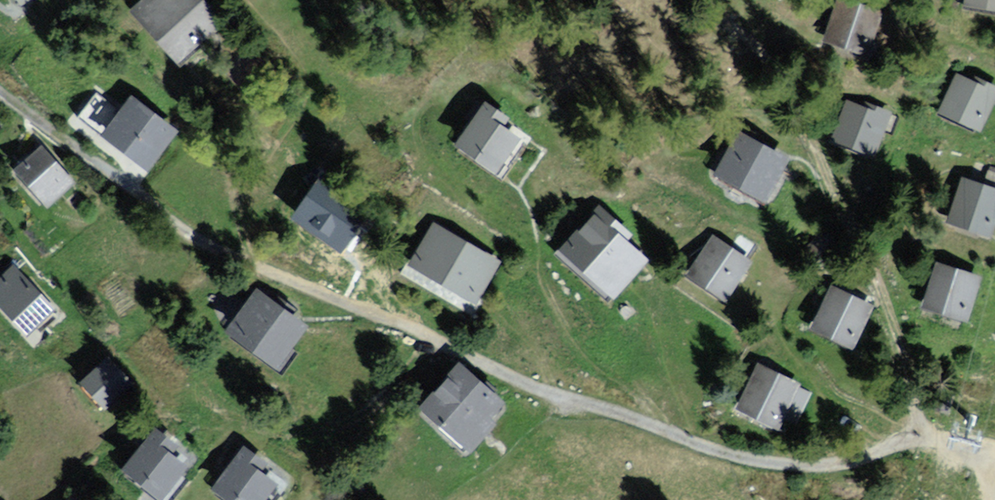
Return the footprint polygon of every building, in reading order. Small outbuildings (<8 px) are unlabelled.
[(210,0),(148,0),(141,7),(187,57),(228,20),(210,0)] [(866,0),(844,0),(833,37),(879,50),(892,7),(866,0)] [(962,9),(994,14),(994,0),(963,0),(962,9)] [(950,71),(934,112),(981,130),(994,93),(994,88),(950,71)] [(189,128),(137,91),(108,132),(160,169),(189,128)] [(898,117),(852,100),(838,140),(883,156),(898,117)] [(534,138),(485,110),(465,143),(514,172),(534,138)] [(799,158),(747,132),(725,174),(777,200),(799,158)] [(81,185),(45,148),(20,173),(56,209),(81,185)] [(364,198),(324,174),(298,219),(338,242),(364,198)] [(966,175),(954,220),(994,231),(994,183),(966,175)] [(660,258),(599,210),(566,253),(626,301),(660,258)] [(510,260),(439,223),(415,270),(485,307),(510,260)] [(764,262),(717,236),(694,278),(740,304),(764,262)] [(987,274),(944,262),(932,307),(975,319),(987,274)] [(14,269),(0,286),(0,304),(37,334),(60,307),(14,269)] [(880,306),(839,287),(820,328),(861,348),(880,306)] [(320,327),(267,288),(235,332),(289,371),(320,327)] [(143,384),(114,356),(87,383),(116,411),(143,384)] [(515,403),(466,363),(427,412),(476,452),(515,403)] [(798,386),(753,366),(734,407),(780,428),(798,386)] [(164,429),(134,472),(174,499),(175,499),(205,458),(164,429)] [(253,446),(220,494),(228,499),(286,499),(301,479),(253,446)]
